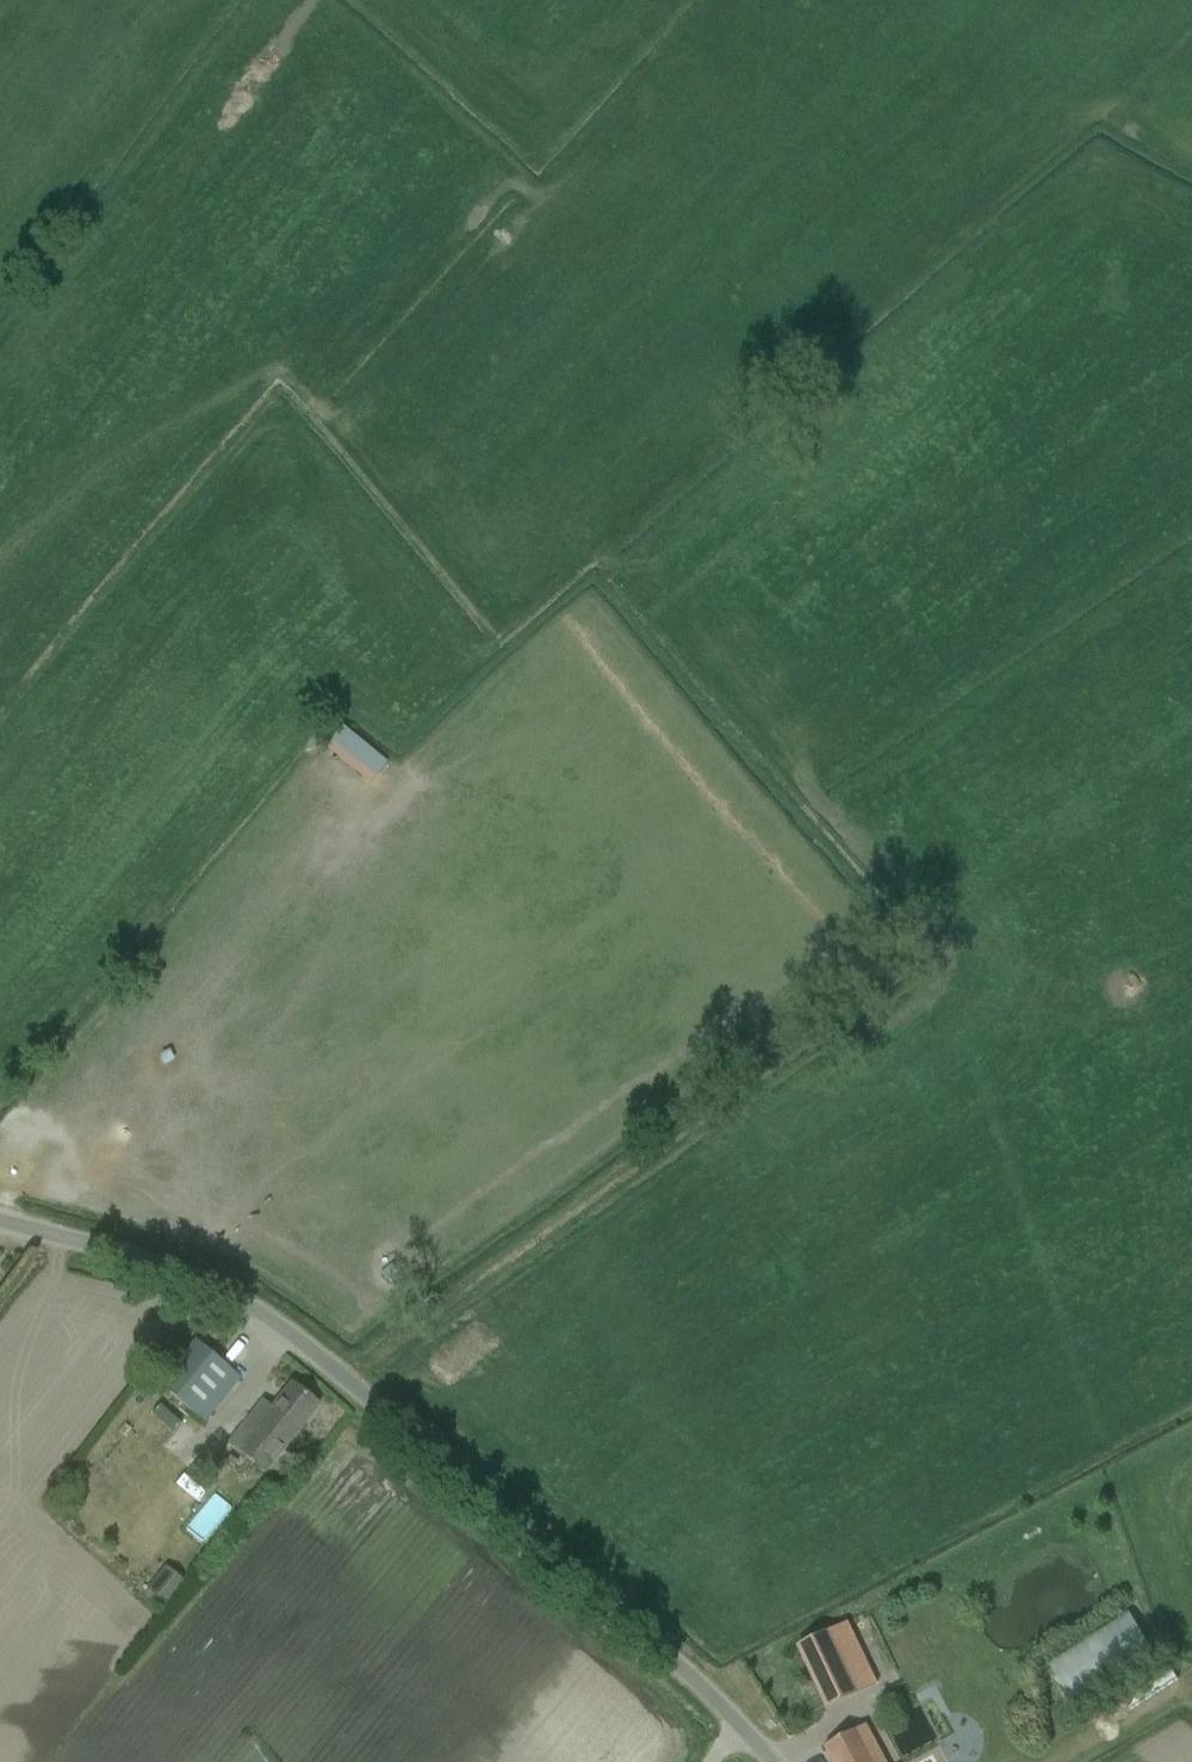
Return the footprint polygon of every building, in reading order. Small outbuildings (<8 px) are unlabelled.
[(384,765),(340,728),(323,748),(367,785),(384,765)] [(162,1400),(167,1394),(203,1424),(225,1397),(240,1379),(195,1341),(180,1359),(152,1392),(162,1400)] [(263,1473),(303,1424),(318,1406),(291,1384),(271,1409),(262,1402),(247,1421),(228,1444),(263,1473)] [(209,1443),(197,1452),(206,1465),(218,1456),(209,1443)] [(200,1508),(182,1532),(202,1550),(222,1526),(200,1508)] [(170,1570),(150,1595),(167,1608),(186,1583),(170,1570)] [(1129,1615),(1050,1667),(1071,1699),(1150,1647),(1129,1615)] [(827,1708),(848,1697),(877,1683),(848,1623),(819,1637),(798,1647),(827,1708)] [(866,1725),(847,1736),(826,1747),(834,1761),(886,1761),(866,1725)]
